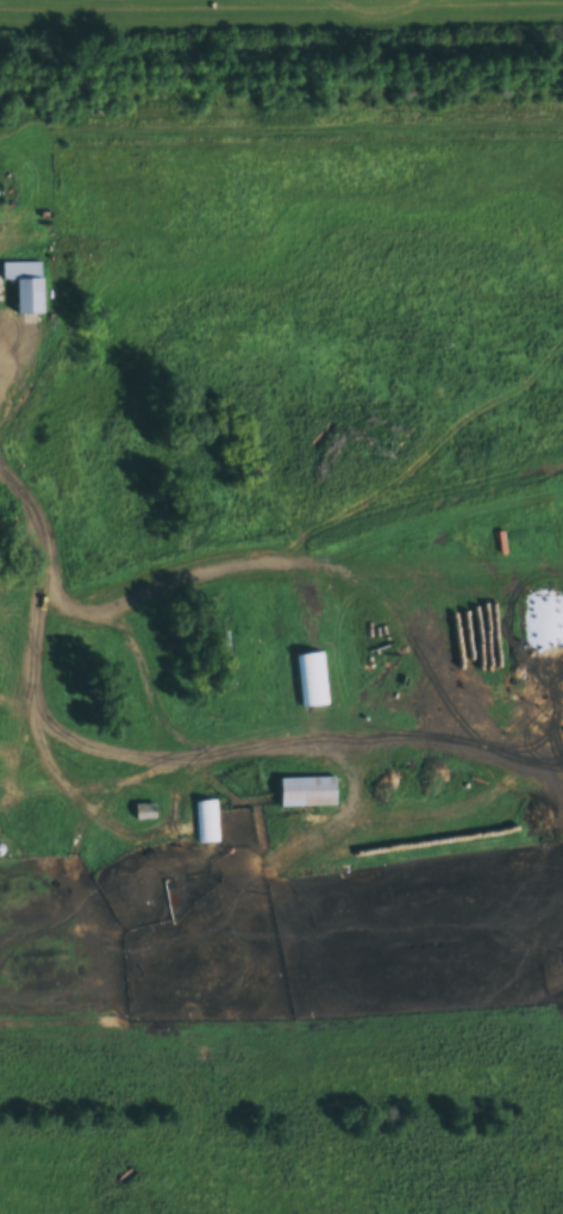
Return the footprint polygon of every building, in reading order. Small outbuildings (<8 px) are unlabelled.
[(16,282),(17,316),(42,315),(41,264),(0,265),(0,282),(16,282)] [(0,582),(0,595),(20,595),(20,582),(0,582)] [(335,809),(335,780),(280,780),(280,809),(335,809)] [(196,844),(217,844),(217,803),(196,803),(196,844)] [(154,806),(134,807),(136,822),(155,821),(154,806)]
